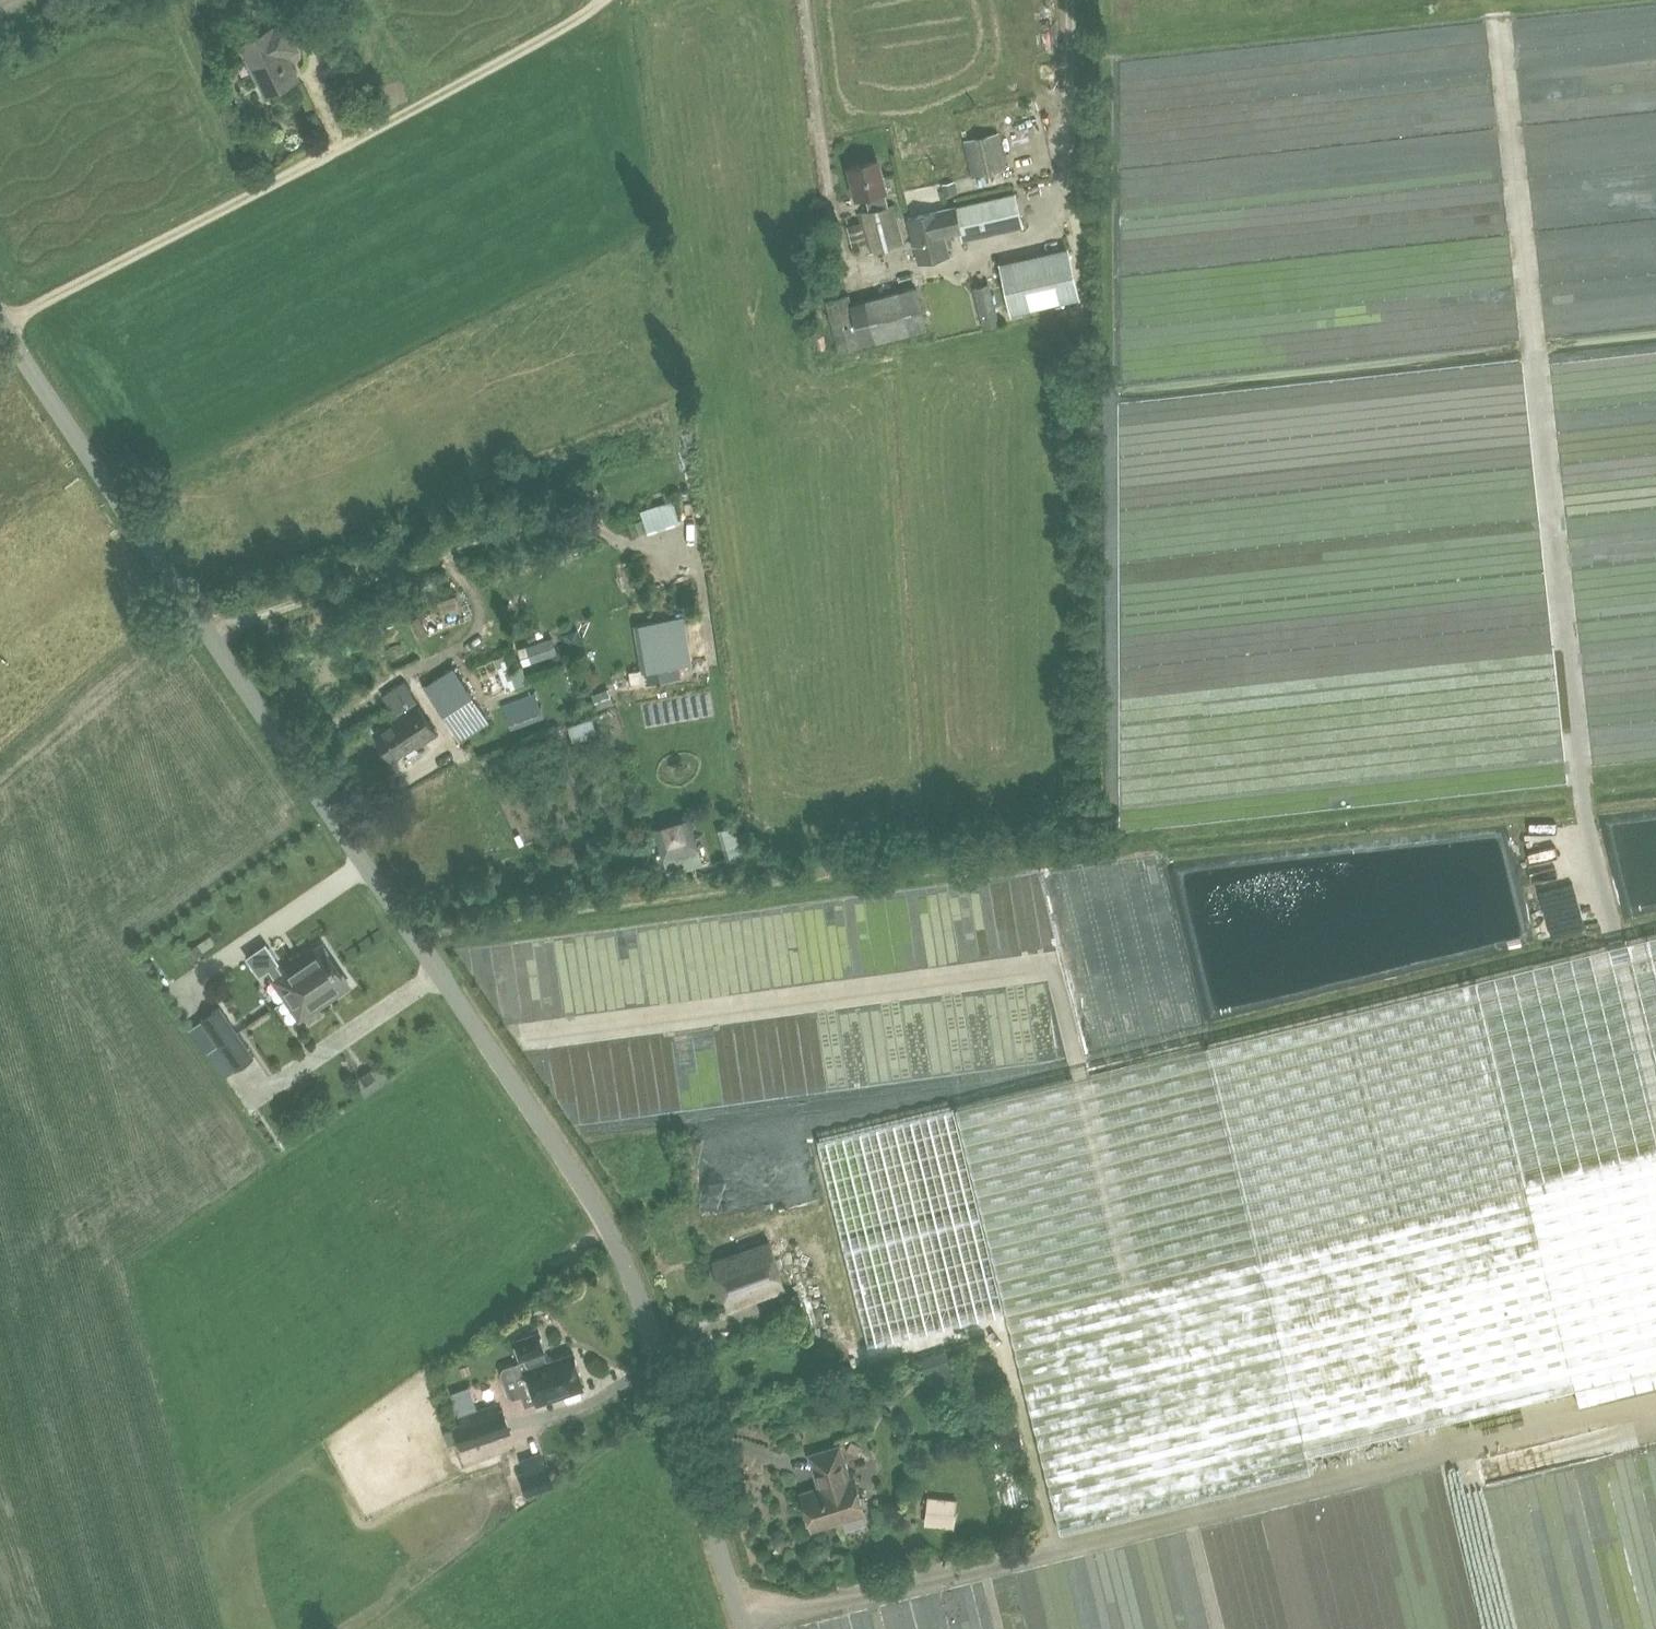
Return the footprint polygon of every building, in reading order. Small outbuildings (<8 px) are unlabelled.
[(273,29),(242,45),(267,96),(299,80),(286,56),(298,50),(286,25),(274,31),(273,29)] [(999,131),(963,138),(971,175),(1006,168),(999,131)] [(871,250),(913,240),(908,219),(897,221),(893,205),(888,206),(885,190),(878,158),(850,165),(858,197),(870,194),(874,209),(861,212),(871,250)] [(954,207),(908,219),(913,240),(918,261),(949,254),(942,228),(959,224),(962,239),(1022,224),(1014,192),(955,207),(954,207)] [(861,221),(847,224),(852,245),(867,242),(861,221)] [(1066,250),(1006,264),(1016,308),(1045,300),(1046,301),(1076,294),(1066,250)] [(996,307),(990,281),(973,285),(979,311),(996,307)] [(827,298),(840,349),(926,327),(916,286),(851,302),(849,292),(827,298)] [(663,527),(679,522),(672,500),(656,505),(663,527)] [(679,616),(632,624),(643,683),(676,677),(673,664),(687,662),(679,616)] [(526,648),(531,661),(554,652),(550,640),(526,648)] [(453,668),(424,687),(461,741),(489,722),(453,668)] [(533,694),(504,705),(512,728),(541,717),(533,694)] [(397,714),(374,730),(394,759),(417,743),(418,745),(437,732),(415,699),(396,712),(397,714)] [(573,740),(596,732),(591,718),(568,726),(573,740)] [(687,817),(650,827),(663,875),(700,864),(687,817)] [(1307,1453),(1575,1387),(1579,1404),(1655,1385),(1655,933),(1206,1044),(955,1107),(1060,1532),(1312,1471),(1307,1453)] [(276,976),(289,996),(337,964),(323,943),(276,976)] [(351,984),(337,964),(289,996),(303,1016),(351,984)] [(218,1045),(237,1032),(220,1007),(201,1020),(218,1045)] [(254,1057),(237,1032),(218,1045),(235,1070),(254,1057)] [(1003,1311),(951,1105),(817,1139),(869,1346),(1003,1311)] [(714,1260),(713,1260),(729,1308),(730,1307),(786,1288),(770,1241),(714,1260)] [(517,1338),(524,1360),(504,1367),(502,1372),(509,1394),(514,1396),(522,1393),(526,1404),(537,1400),(538,1404),(583,1388),(581,1383),(584,1382),(573,1352),(544,1362),(540,1351),(546,1349),(540,1331),(517,1338)] [(924,1373),(936,1369),(951,1364),(945,1349),(919,1358),(924,1373)] [(503,1409),(454,1426),(462,1448),(510,1431),(503,1409)] [(820,1487),(802,1493),(812,1528),(864,1512),(853,1477),(849,1478),(839,1446),(810,1455),(820,1487)] [(547,1463),(520,1472),(527,1494),(554,1484),(547,1463)] [(924,1523),(954,1527),(957,1498),(928,1495),(924,1523)]
